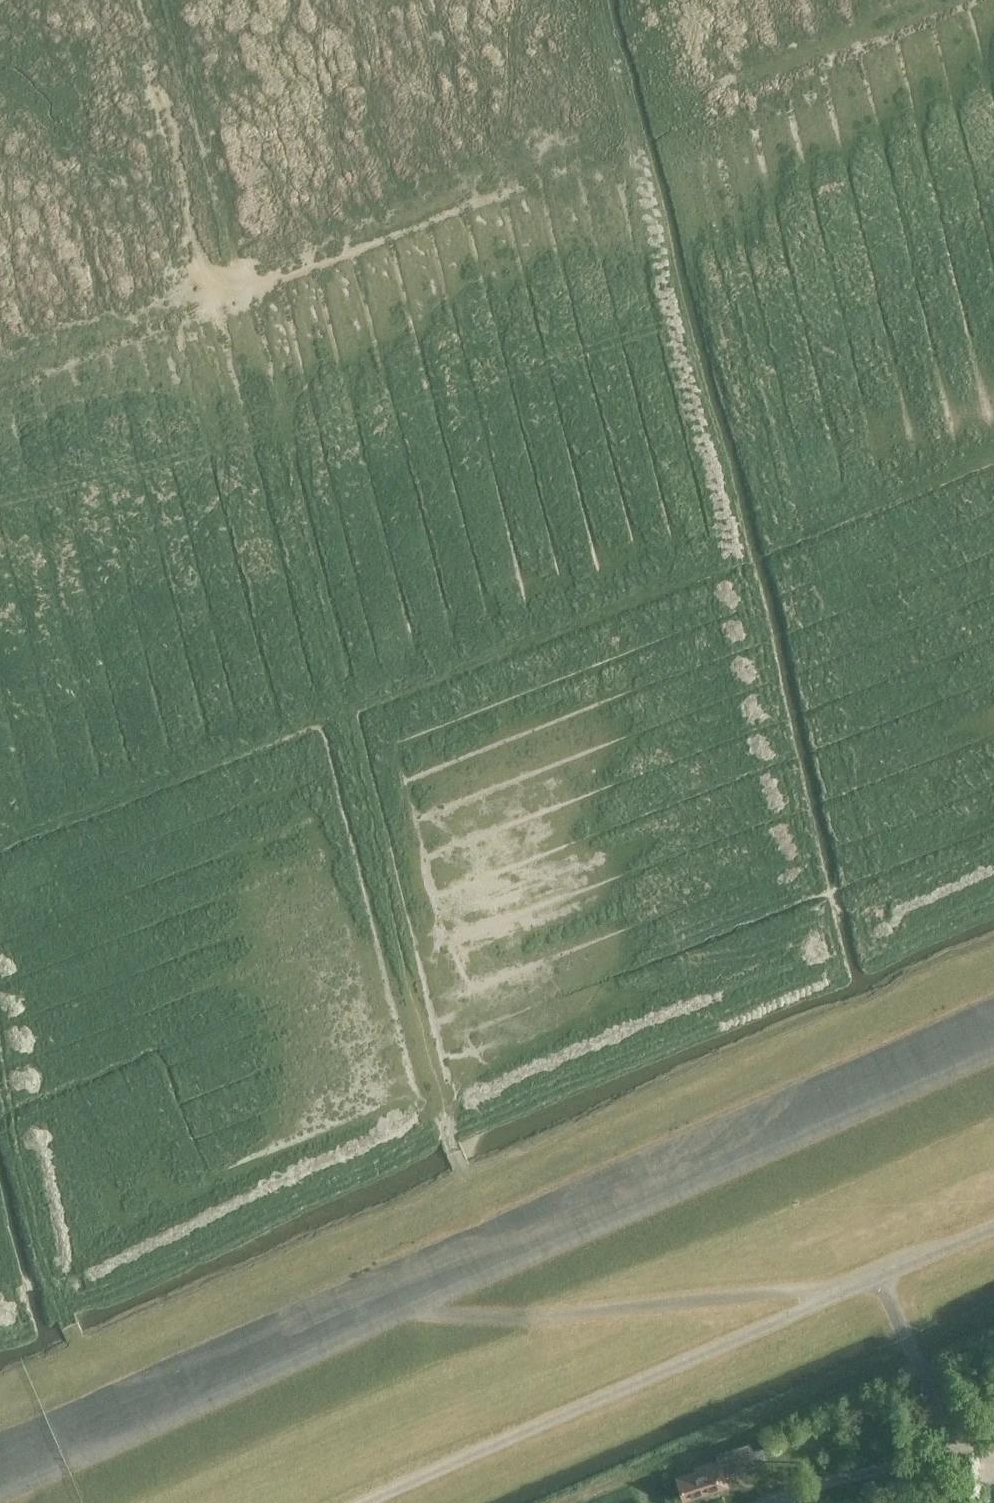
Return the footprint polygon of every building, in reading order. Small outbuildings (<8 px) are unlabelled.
[(755,1465),(748,1442),(716,1453),(718,1460),(694,1467),(695,1470),(677,1475),(684,1498),(728,1484),(725,1474),(755,1465)]
